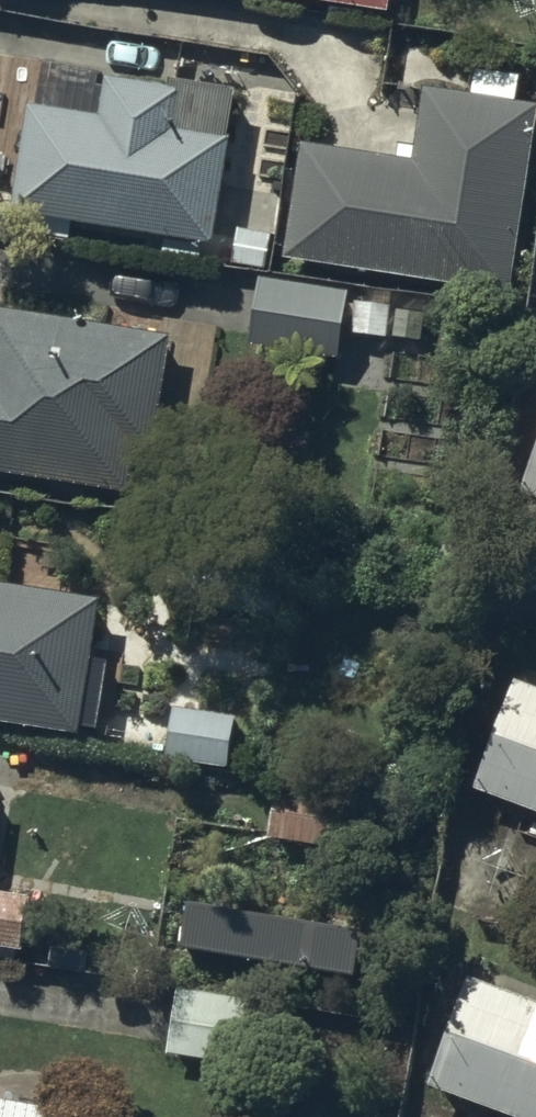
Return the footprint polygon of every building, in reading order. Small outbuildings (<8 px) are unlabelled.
[(238,187),(223,184),(237,85),(178,77),(177,81),(115,73),(116,67),(47,57),(42,97),(30,95),(12,227),(68,235),(71,219),(215,239),(219,216),(234,218),(238,187)] [(533,95),(422,81),(413,151),(302,137),(287,254),(509,282),(533,95)] [(12,99),(0,97),(0,169),(12,99)] [(346,290),(260,279),(251,347),(338,358),(346,290)] [(172,333),(0,308),(0,466),(131,484),(137,442),(156,445),(172,333)] [(520,488),(535,494),(535,447),(520,488)] [(80,734),(84,712),(103,716),(114,649),(96,646),(104,601),(0,583),(0,721),(80,734)] [(513,677),(472,779),(535,804),(535,686),(513,677)] [(172,703),(165,750),(234,760),(241,714),(172,703)] [(21,943),(29,891),(0,887),(0,940),(21,943)] [(467,973),(427,1075),(535,1116),(535,1000),(467,973)] [(248,1005),(174,994),(165,1055),(239,1066),(248,1005)] [(0,1094),(0,1116),(50,1116),(52,1103),(0,1094)]
